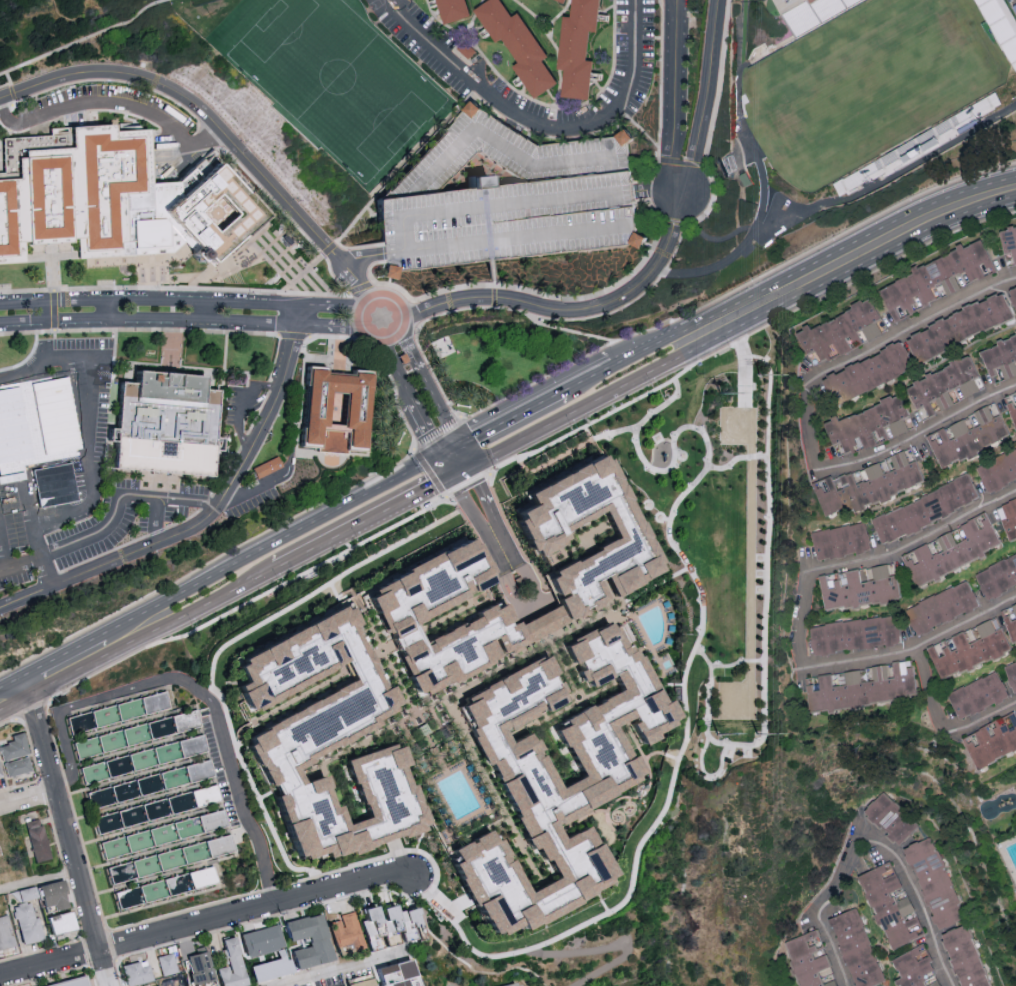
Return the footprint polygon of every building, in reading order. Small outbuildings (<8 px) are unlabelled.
[(441,24),(469,17),(464,0),(435,0),(441,24)] [(541,60),(546,57),(517,12),(509,17),(499,0),(487,0),(472,9),(493,43),(500,39),(516,63),(511,66),(531,99),(555,84),(541,60)] [(587,99),(591,61),(585,60),(588,31),(595,32),(598,0),(570,0),(568,16),(561,16),(556,69),(562,69),(559,97),(587,99)] [(1010,73),(1015,70),(1015,25),(1004,0),(975,0),(1010,73)] [(462,109),(472,117),(480,108),(469,100),(462,109)] [(24,264),(0,264),(0,183),(19,181),(19,160),(25,159),(25,152),(73,149),(71,130),(112,127),(114,136),(147,133),(152,222),(162,220),(183,244),(172,257),(131,259),(93,259),(77,259),(76,241),(51,241),(32,241),(24,241),(24,264)] [(207,163),(258,219),(240,235),(205,267),(162,220),(154,212),(207,163)] [(375,201),(384,274),(600,245),(597,225),(590,226),(591,232),(587,232),(584,212),(625,206),(628,226),(625,227),(624,219),(616,220),(619,237),(640,235),(640,234),(638,234),(629,169),(494,187),(492,175),(464,179),(466,189),(375,201)] [(1004,255),(1011,253),(1014,264),(1015,264),(1015,225),(998,230),(1004,255)] [(877,291),(894,322),(901,318),(898,313),(905,309),(908,313),(935,298),(929,287),(963,269),(970,283),(996,269),(980,238),(963,247),(961,244),(911,271),(911,272),(877,291)] [(949,291),(958,289),(955,276),(946,278),(949,291)] [(1014,319),(1005,294),(905,332),(915,357),(1014,319)] [(879,318),(870,299),(796,332),(805,352),(815,348),(820,360),(862,341),(856,329),(879,318)] [(880,333),(876,322),(861,327),(864,338),(880,333)] [(990,382),(1015,373),(1015,366),(1014,360),(1015,359),(1015,331),(994,338),(995,344),(980,348),(990,382)] [(834,405),(914,365),(900,338),(821,378),(834,405)] [(977,389),(972,376),(977,374),(969,355),(903,381),(913,407),(922,404),(926,414),(955,402),(953,398),(977,389)] [(306,367),(302,449),(313,449),(315,453),(361,455),(365,375),(351,373),(349,377),(336,376),(322,375),(323,370),(309,368),(306,367)] [(213,407),(210,468),(210,476),(208,476),(147,471),(123,469),(103,467),(107,441),(101,441),(101,425),(111,425),(113,408),(115,380),(133,380),(134,368),(146,369),(170,372),(206,375),(206,388),(207,388),(214,389),(213,407)] [(1015,427),(1015,426),(1015,390),(1002,396),(1015,427)] [(906,429),(901,415),(906,413),(898,393),(822,421),(835,455),(906,429)] [(924,433),(938,465),(957,457),(957,458),(1009,435),(994,401),(924,433)] [(986,491),(1015,479),(1015,447),(975,465),(986,491)] [(822,515),(849,505),(850,507),(923,482),(914,458),(907,461),(903,451),(829,476),(829,474),(810,480),(822,515)] [(601,454),(660,571),(608,597),(598,576),(590,580),(601,603),(564,622),(541,576),(612,541),(597,511),(557,532),(563,544),(553,549),(552,546),(530,557),(512,522),(516,520),(512,513),(526,507),(520,495),(601,454)] [(75,501),(69,462),(31,469),(37,507),(75,501)] [(979,498),(968,473),(869,516),(880,541),(979,498)] [(1007,537),(1015,534),(1015,498),(996,505),(1007,537)] [(901,551),(916,585),(986,554),(983,550),(1000,542),(987,513),(901,551)] [(869,548),(863,520),(810,530),(816,559),(869,548)] [(462,537),(485,582),(411,621),(421,642),(500,600),(522,644),(420,697),(363,589),(462,537)] [(985,599),(1015,585),(1015,553),(973,572),(985,599)] [(823,609),(899,599),(896,572),(895,572),(894,563),(818,573),(823,609)] [(979,605),(967,579),(905,608),(917,634),(979,605)] [(1015,641),(1015,603),(1000,609),(1013,642),(1015,641)] [(808,628),(814,656),(900,640),(894,611),(808,628)] [(236,669),(256,709),(340,666),(353,686),(253,740),(281,803),(301,860),(346,848),(347,856),(428,827),(394,748),(349,763),(367,820),(344,829),(326,778),(300,790),(286,764),(394,710),(340,612),(236,669)] [(926,644),(939,677),(1010,651),(998,617),(926,644)] [(446,856),(490,939),(511,928),(513,932),(609,882),(581,828),(558,840),(552,827),(643,779),(616,728),(629,721),(641,744),(674,727),(620,625),(611,630),(606,622),(563,645),(587,691),(610,679),(613,685),(616,690),(549,725),(578,780),(559,790),(531,738),(506,751),(502,742),(495,730),(562,695),(542,658),(459,702),(552,878),(521,894),(489,833),(446,856)] [(1014,692),(1015,691),(1015,660),(1003,665),(1014,692)] [(810,711),(917,697),(912,661),(805,675),(810,711)] [(947,692),(960,719),(1009,696),(997,670),(947,692)] [(105,931),(242,896),(190,693),(170,686),(48,717),(105,931)] [(1015,749),(1015,713),(1015,711),(962,735),(977,767),(1015,749)] [(28,755),(23,732),(9,735),(11,742),(0,744),(0,756),(1,760),(28,755)] [(31,771),(28,756),(3,763),(7,777),(31,771)] [(861,812),(900,844),(919,822),(880,790),(861,812)] [(47,859),(41,818),(25,821),(31,862),(47,859)] [(928,914),(936,912),(961,985),(992,985),(970,920),(964,922),(934,835),(904,845),(928,914)] [(857,874),(877,924),(881,922),(891,948),(923,935),(892,860),(857,874)] [(19,945),(43,940),(39,917),(34,918),(30,900),(36,899),(37,907),(48,905),(49,910),(64,907),(60,881),(13,889),(16,905),(12,906),(19,945)] [(364,951),(424,937),(421,925),(415,926),(410,907),(393,911),(391,902),(354,910),(354,911),(338,915),(339,920),(328,923),(335,951),(363,945),(364,951)] [(852,985),(868,985),(883,981),(858,906),(828,916),(852,985)] [(45,935),(75,929),(71,910),(41,916),(45,935)] [(333,962),(322,913),(280,922),(284,941),(299,938),(302,947),(289,950),(291,959),(286,960),(283,949),(258,955),(260,964),(248,966),(251,981),(333,962)] [(7,915),(0,917),(0,949),(13,946),(7,915)] [(283,947),(277,924),(237,934),(243,957),(283,947)] [(797,985),(838,985),(836,979),(821,983),(817,969),(829,965),(818,929),(783,940),(797,985)] [(219,985),(245,985),(235,936),(220,939),(225,966),(215,968),(219,985)] [(922,943),(890,958),(899,976),(895,978),(899,985),(943,985),(922,943)] [(214,981),(207,951),(184,955),(191,985),(214,981)] [(178,972),(173,953),(156,957),(161,977),(178,972)] [(410,959),(370,968),(371,973),(343,980),(344,985),(416,985),(410,959)] [(146,960),(119,966),(123,985),(128,985),(150,981),(146,960)] [(823,982),(834,977),(829,966),(818,970),(823,982)] [(84,975),(39,985),(86,985),(84,975)]
